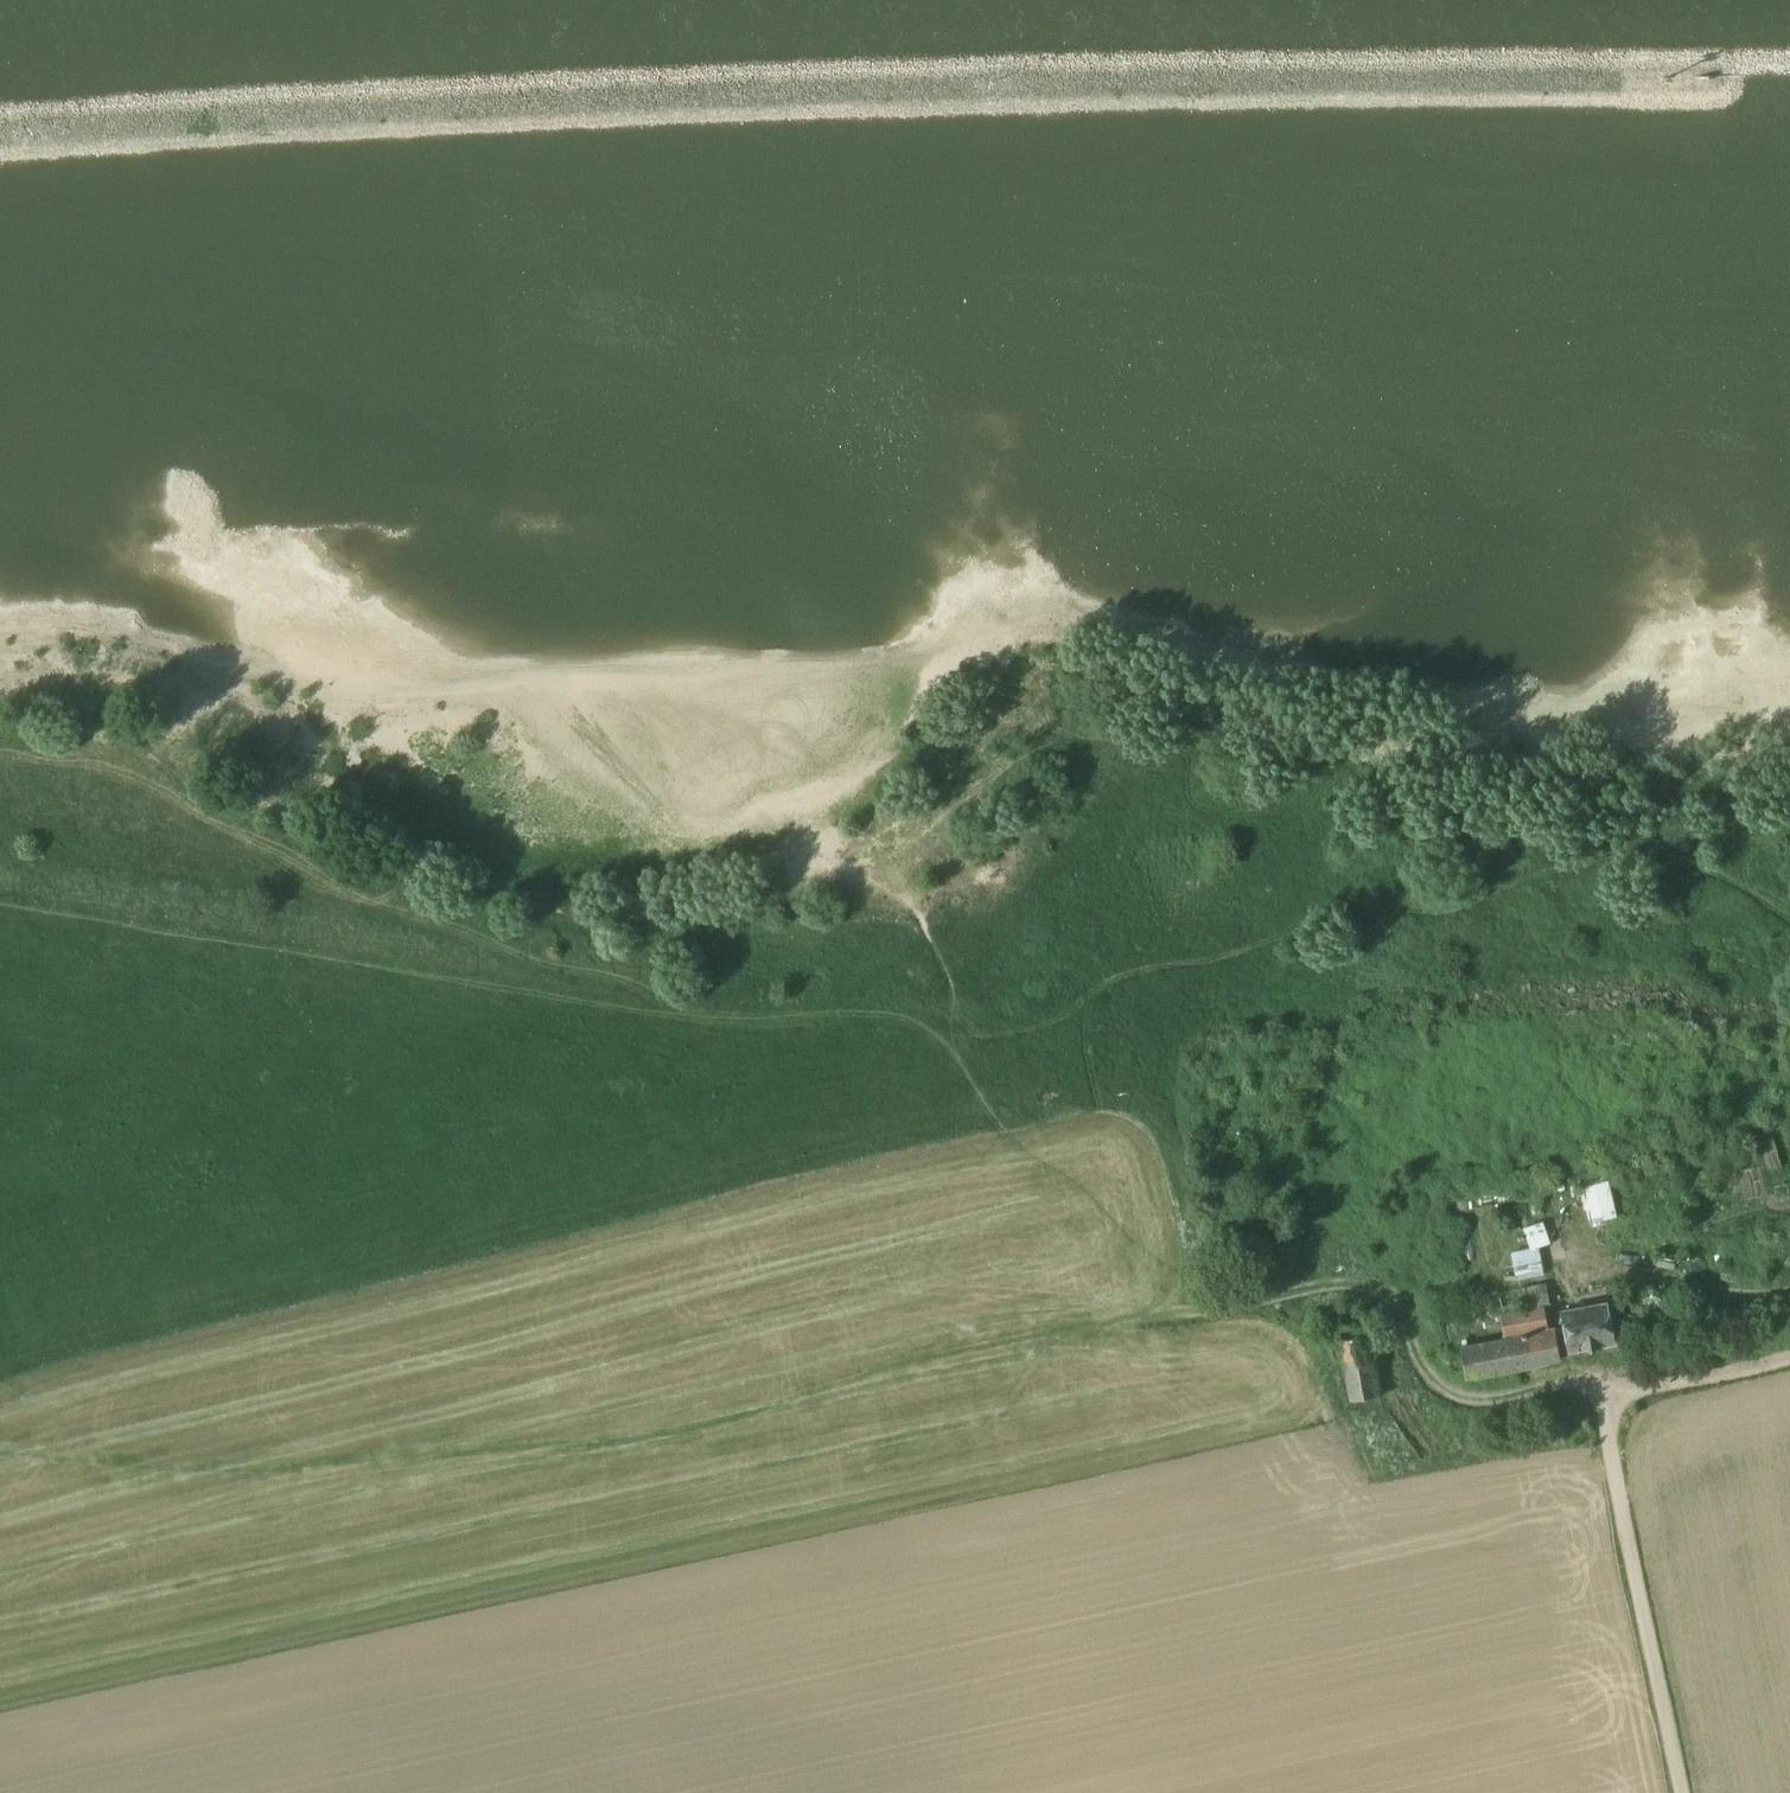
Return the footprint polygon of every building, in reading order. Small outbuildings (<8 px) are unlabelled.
[(1778,1130),(1766,1132),(1770,1164),(1783,1162),(1778,1130)] [(1608,1178),(1581,1186),(1594,1226),(1621,1218),(1608,1178)] [(1525,1223),(1530,1244),(1512,1248),(1518,1276),(1546,1269),(1541,1244),(1551,1242),(1546,1219),(1525,1223)] [(1518,1289),(1522,1308),(1501,1312),(1506,1337),(1461,1346),(1467,1378),(1562,1359),(1555,1326),(1550,1327),(1545,1303),(1549,1303),(1545,1283),(1518,1289)] [(1570,1353),(1617,1344),(1608,1300),(1561,1309),(1570,1353)] [(1381,1394),(1369,1326),(1340,1331),(1352,1399),(1381,1394)]
